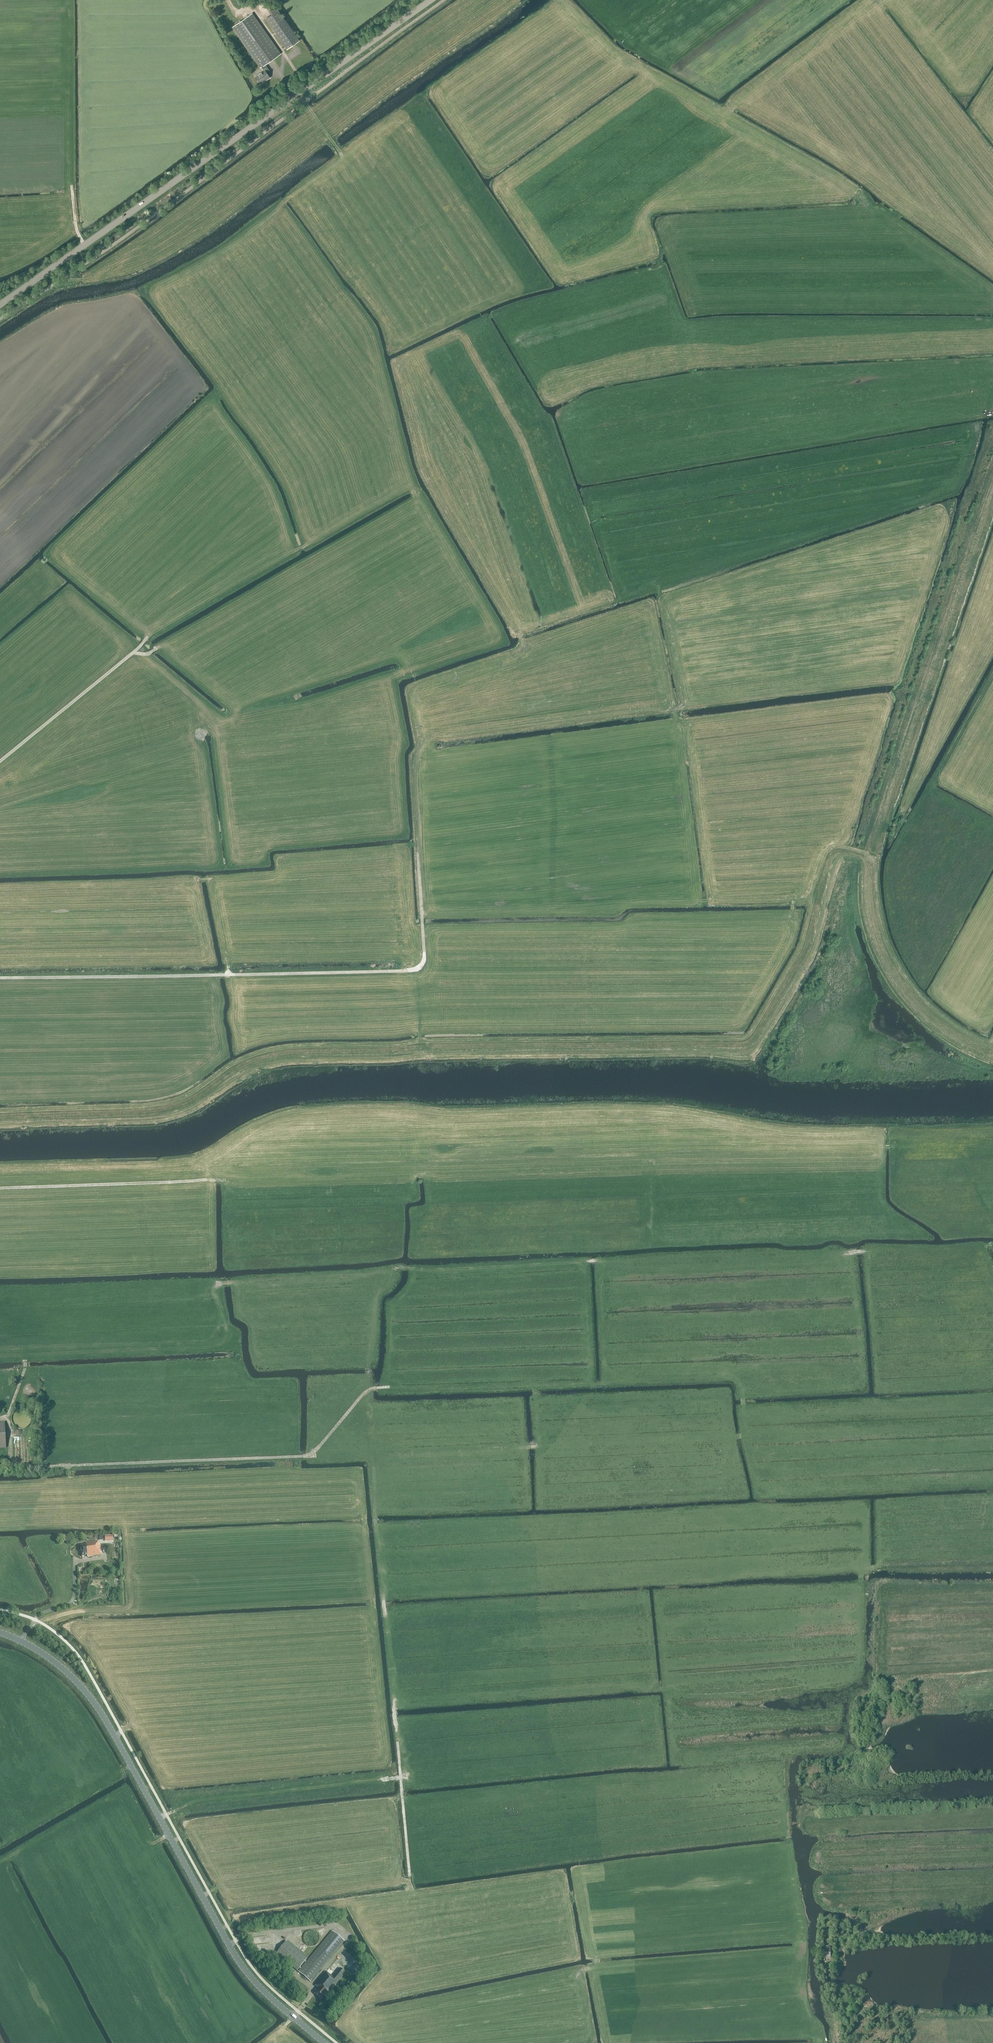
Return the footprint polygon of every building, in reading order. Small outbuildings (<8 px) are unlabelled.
[(287,49),(299,40),(287,23),(275,6),(268,11),(271,15),(265,19),(274,31),(287,49)] [(269,70),(265,64),(280,54),(252,13),(232,27),(260,68),(261,67),(264,70),(255,77),(260,84),(264,81),(264,82),(270,77),(266,72),(269,70)] [(98,1546),(97,1542),(86,1543),(86,1545),(80,1546),(81,1556),(87,1555),(87,1557),(100,1555),(99,1545),(98,1546)] [(311,1947),(312,1947),(314,1946),(315,1946),(316,1945),(317,1944),(318,1943),(318,1942),(319,1941),(319,1940),(319,1938),(319,1937),(319,1936),(318,1935),(318,1934),(317,1933),(316,1932),(315,1931),(314,1931),(312,1930),(311,1930),(310,1930),(309,1931),(307,1931),(306,1932),(305,1933),(304,1934),(304,1935),(303,1936),(303,1937),(303,1938),(303,1940),(303,1941),(304,1942),(304,1943),(305,1944),(306,1945),(307,1946),(309,1946),(310,1947),(311,1947)] [(310,1982),(344,1941),(332,1931),(298,1972),(310,1982)] [(297,1971),(307,1958),(286,1941),(276,1953),(297,1971)] [(359,1978),(367,1969),(358,1962),(351,1971),(359,1978)] [(296,1971),(291,1967),(286,1973),(291,1977),(295,1971),(296,1971)] [(318,1988),(314,1994),(321,2000),(325,1995),(326,1996),(345,1973),(340,1968),(337,1971),(332,1977),(326,1972),(315,1985),(318,1988)]
